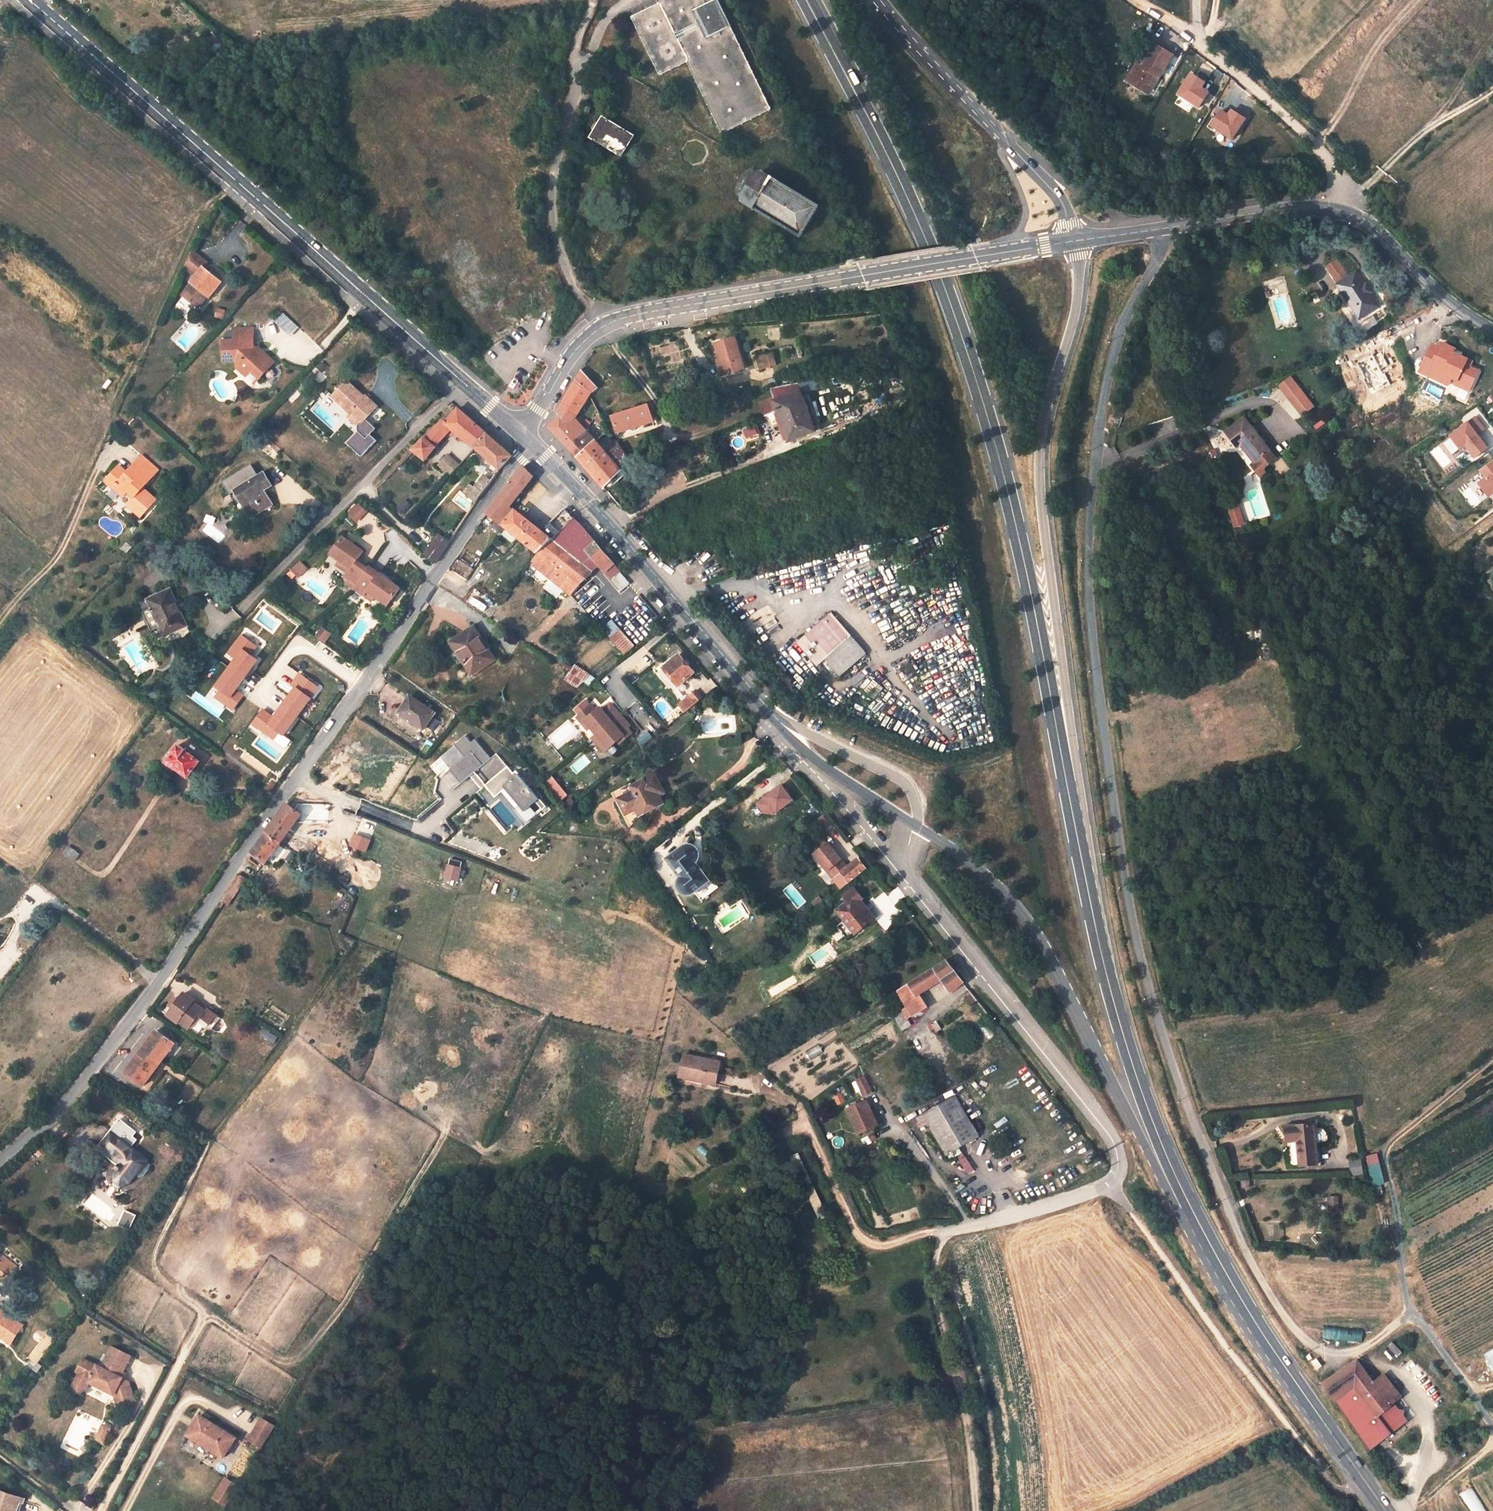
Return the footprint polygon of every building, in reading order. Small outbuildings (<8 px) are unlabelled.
[(660,12),(634,26),(662,80),(689,66),(727,137),(772,112),(712,0),(654,0),(660,12)] [(1170,54),(1151,43),(1138,66),(1134,64),(1124,80),(1142,91),(1152,73),(1157,76),(1170,54)] [(1152,73),(1142,91),(1150,96),(1161,79),(1157,76),(1152,73)] [(661,96),(654,92),(651,98),(657,102),(661,96)] [(634,134),(603,117),(600,121),(596,119),(591,129),(594,132),(592,136),(624,154),(634,134)] [(801,235),(819,203),(767,173),(765,172),(762,171),(760,171),(757,173),(745,194),(744,198),(745,200),(747,203),(801,235)] [(209,297),(221,282),(203,267),(207,262),(192,249),(184,266),(196,276),(191,282),(193,284),(184,295),(196,305),(206,294),(209,297)] [(1338,257),(1324,266),(1359,317),(1380,304),(1372,292),(1373,291),(1367,281),(1364,283),(1357,271),(1349,276),(1338,257)] [(274,322),(290,336),(298,326),(282,313),(274,322)] [(224,337),(224,354),(239,356),(239,362),(249,371),(254,366),(261,373),(268,365),(266,363),(273,356),(264,348),(254,348),(253,327),(234,326),(233,337),(224,337)] [(733,335),(712,341),(718,359),(720,358),(724,373),(743,367),(733,335)] [(1462,352),(1441,341),(1438,347),(1431,348),(1433,356),(1423,359),(1417,370),(1428,375),(1435,373),(1440,372),(1450,377),(1456,380),(1460,387),(1467,390),(1477,370),(1464,364),(1466,358),(1460,355),(1462,352)] [(1431,343),(1423,359),(1433,356),(1431,348),(1438,347),(1431,343)] [(772,352),(754,356),(757,370),(775,366),(772,352)] [(720,358),(718,359),(714,360),(719,374),(724,373),(720,358)] [(249,371),(256,378),(261,373),(254,366),(249,371)] [(589,393),(598,385),(582,368),(557,412),(561,414),(549,426),(604,485),(620,470),(575,417),(589,393)] [(1440,372),(1435,373),(1436,379),(1447,384),(1450,377),(1440,372)] [(363,396),(347,380),(332,396),(352,414),(349,417),(357,425),(358,431),(347,442),(362,456),(376,439),(370,434),(376,428),(366,418),(378,405),(365,394),(363,396)] [(775,400),(799,392),(796,383),(770,388),(773,395),(775,400)] [(1315,407),(1301,388),(1289,397),(1303,416),(1315,407)] [(783,421),(789,440),(813,431),(799,392),(775,400),(778,410),(765,415),(767,419),(771,417),(773,424),(783,421)] [(759,400),(765,415),(778,410),(775,400),(773,395),(759,400)] [(1469,414),(1492,447),(1492,397),(1469,414)] [(633,408),(612,414),(617,432),(658,418),(655,409),(650,410),(648,403),(636,407),(635,404),(632,405),(633,408)] [(473,419),(458,406),(445,420),(443,417),(413,448),(427,461),(439,447),(437,445),(452,430),(459,436),(473,419)] [(1274,460),(1268,452),(1243,418),(1229,429),(1225,432),(1236,446),(1240,443),(1254,462),(1260,470),(1274,460)] [(487,432),(473,419),(459,436),(472,448),(475,445),(487,432)] [(512,454),(487,432),(475,445),(498,466),(494,471),(488,467),(475,486),(470,482),(463,492),(475,502),(499,470),(512,454)] [(157,466),(141,451),(130,463),(136,468),(131,473),(118,460),(109,470),(116,477),(111,481),(122,492),(125,488),(132,495),(126,501),(132,507),(135,504),(142,510),(155,496),(142,483),(157,466)] [(436,465),(448,476),(459,464),(447,453),(436,465)] [(1476,472),(1482,478),(1474,484),(1486,499),(1492,494),(1492,461),(1491,459),(1476,472)] [(271,484),(264,473),(259,476),(251,464),(222,482),(230,495),(235,491),(251,516),(271,503),(263,490),(271,484)] [(512,504),(534,476),(522,465),(488,513),(503,526),(504,524),(541,556),(574,518),(564,508),(543,532),(512,504)] [(105,474),(111,481),(116,477),(109,470),(105,474)] [(1225,504),(1232,529),(1244,525),(1236,500),(1225,504)] [(356,523),(366,511),(356,502),(346,514),(356,523)] [(135,504),(132,507),(139,513),(142,510),(135,504)] [(598,563),(603,571),(613,563),(583,528),(579,523),(574,518),(541,556),(534,564),(572,596),(598,563)] [(450,539),(439,531),(423,554),(434,562),(450,539)] [(341,535),(329,552),(338,559),(349,567),(346,572),(343,575),(355,583),(352,587),(362,594),(365,590),(373,595),(386,604),(398,587),(377,572),(376,574),(355,559),(362,550),(341,535)] [(296,575),(305,566),(298,559),(289,568),(296,575)] [(338,559),(335,564),(346,572),(349,567),(338,559)] [(620,591),(628,583),(619,572),(610,579),(620,591)] [(170,589),(148,599),(151,608),(143,612),(151,631),(160,627),(164,636),(186,626),(170,589)] [(365,590),(362,594),(370,600),(373,595),(365,590)] [(827,615),(790,646),(812,671),(819,665),(832,680),(861,655),(827,615)] [(611,619),(599,629),(622,656),(634,646),(611,619)] [(322,641),(328,633),(320,627),(314,635),(322,641)] [(493,661),(474,628),(446,644),(458,665),(465,662),(471,673),(493,661)] [(663,667),(679,654),(675,650),(659,663),(663,667)] [(693,672),(679,654),(663,667),(676,684),(677,685),(693,672)] [(587,676),(571,666),(561,682),(574,690),(587,676)] [(676,684),(663,667),(658,675),(666,685),(676,684)] [(696,684),(708,694),(716,684),(703,675),(696,684)] [(700,700),(695,694),(680,706),(685,712),(700,700)] [(434,712),(410,695),(398,712),(422,729),(434,712)] [(589,707),(581,714),(586,720),(584,721),(591,728),(597,735),(592,739),(605,753),(618,741),(620,744),(633,733),(628,728),(630,726),(611,704),(601,713),(598,709),(595,713),(589,707)] [(586,720),(581,714),(576,718),(588,731),(591,728),(584,721),(586,720)] [(465,736),(455,745),(465,757),(450,769),(462,783),(470,776),(481,789),(486,786),(495,797),(506,788),(520,806),(516,809),(527,822),(537,814),(530,806),(535,802),(542,810),(545,807),(538,799),(539,798),(516,771),(513,773),(496,753),(490,758),(475,740),(471,743),(465,736)] [(187,751),(179,744),(174,751),(175,752),(167,762),(188,778),(200,763),(186,753),(187,751)] [(552,775),(545,779),(559,801),(566,797),(552,775)] [(665,792),(657,775),(633,789),(636,795),(624,802),(632,815),(640,811),(644,819),(668,806),(663,796),(665,792)] [(636,795),(633,789),(630,784),(612,793),(630,827),(644,819),(640,811),(632,815),(624,802),(636,795)] [(318,808),(318,802),(285,805),(251,852),(266,863),(296,821),(319,820),(319,815),(318,808)] [(830,825),(821,815),(814,821),(823,831),(830,825)] [(865,868),(858,858),(844,868),(841,863),(842,862),(826,841),(812,852),(831,877),(834,876),(839,871),(845,879),(847,881),(865,868)] [(81,854),(70,845),(63,854),(75,863),(81,854)] [(691,856),(695,845),(686,845),(667,858),(685,883),(681,892),(683,893),(686,894),(691,894),(709,880),(691,856)] [(834,876),(840,884),(845,879),(839,871),(834,876)] [(228,906),(246,879),(239,874),(221,900),(228,906)] [(862,897),(856,890),(844,900),(847,903),(836,912),(855,933),(875,917),(860,899),(862,897)] [(944,980),(952,990),(962,982),(945,960),(909,982),(919,996),(920,995),(944,980)] [(928,1007),(920,995),(919,996),(909,982),(897,990),(907,1005),(914,1016),(928,1007)] [(195,1000),(184,992),(167,1015),(178,1023),(195,1000)] [(971,993),(963,998),(968,1005),(976,999),(971,993)] [(908,1020),(914,1016),(907,1005),(901,1009),(908,1020)] [(908,1020),(901,1009),(893,1014),(903,1030),(910,1025),(908,1020)] [(941,1029),(936,1021),(931,1024),(937,1032),(941,1029)] [(197,1027),(190,1022),(182,1034),(189,1039),(197,1027)] [(175,1044),(157,1030),(126,1072),(143,1086),(175,1044)] [(716,1084),(721,1061),(684,1054),(679,1081),(702,1086),(703,1081),(716,1084)] [(853,1080),(859,1097),(871,1093),(865,1076),(853,1080)] [(980,1137),(957,1096),(923,1115),(938,1142),(945,1154),(946,1156),(980,1137)] [(873,1114),(865,1098),(846,1108),(860,1134),(883,1123),(878,1112),(873,1114)] [(1312,1122),(1285,1124),(1287,1140),(1297,1138),(1301,1163),(1318,1160),(1312,1122)] [(125,1144),(111,1134),(99,1150),(109,1159),(115,1152),(118,1154),(125,1144)] [(945,1154),(938,1142),(933,1144),(940,1156),(945,1154)] [(132,1179),(146,1159),(136,1151),(134,1152),(125,1144),(118,1154),(122,1161),(121,1166),(119,1167),(116,1171),(115,1174),(116,1176),(116,1178),(117,1180),(119,1182),(122,1183),(125,1183),(127,1182),(129,1181),(131,1179),(132,1179)] [(1372,1187),(1385,1183),(1376,1153),(1364,1156),(1372,1187)] [(1352,1176),(1364,1174),(1360,1158),(1348,1161),(1352,1176)] [(0,1253),(0,1276),(5,1280),(17,1267),(1,1252),(0,1253)] [(0,1315),(0,1340),(4,1343),(16,1328),(0,1315)] [(120,1377),(131,1357),(112,1347),(101,1368),(97,1365),(96,1366),(83,1359),(76,1372),(79,1373),(76,1380),(87,1386),(89,1383),(114,1395),(117,1407),(134,1401),(128,1383),(122,1379),(122,1378),(120,1377)] [(1374,1382),(1357,1361),(1340,1372),(1323,1384),(1335,1400),(1370,1450),(1409,1420),(1404,1415),(1405,1409),(1399,1408),(1394,1401),(1401,1396),(1385,1375),(1374,1382)] [(87,1386),(76,1380),(71,1387),(83,1393),(87,1386)] [(242,1443),(205,1421),(194,1441),(230,1463),(242,1443)] [(268,1453),(281,1431),(268,1423),(255,1444),(268,1453)] [(120,1430),(114,1425),(109,1432),(115,1436),(120,1430)] [(109,1432),(105,1438),(111,1443),(115,1436),(109,1432)] [(245,1491),(232,1483),(220,1503),(233,1510),(245,1491)] [(24,1499),(0,1491),(0,1510),(20,1510),(24,1499)]
